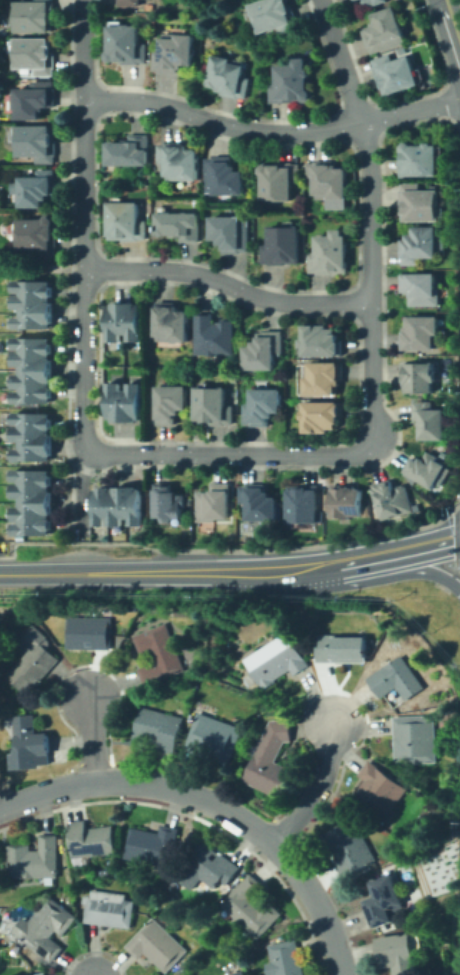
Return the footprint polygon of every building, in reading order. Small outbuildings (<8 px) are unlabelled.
[(38,1),(38,0),(53,0),(53,31),(19,31),(19,1),(38,1)] [(117,4),(125,4),(125,9),(143,10),(143,0),(117,0),(117,4)] [(253,5),(264,0),(294,0),(301,15),(265,32),(253,5)] [(370,8),(366,0),(389,0),(370,8)] [(407,37),(374,47),(369,31),(381,27),(377,14),(398,8),(407,37)] [(140,23),(140,44),(148,44),(148,62),(111,62),(111,23),(140,23)] [(184,73),(156,73),(156,52),(162,52),(163,33),(200,33),(200,65),(184,65),(184,73)] [(52,39),(52,77),(34,76),(34,67),(17,67),(17,39),(52,39)] [(396,50),(400,58),(411,53),(423,82),(390,97),(374,60),(396,50)] [(255,78),(250,101),(222,95),(223,90),(211,88),(218,54),(250,61),(246,77),(255,78)] [(311,101),(272,101),(272,78),(280,78),(280,63),(311,63),(311,101)] [(46,116),(22,116),(22,89),(32,89),(32,80),(59,80),(58,108),(46,108),(46,116)] [(55,126),(55,162),(34,162),(34,155),(25,155),(14,143),(14,126),(55,126)] [(141,166),(109,166),(109,139),(149,139),(149,160),(141,160),(141,166)] [(188,143),(188,148),(200,148),(200,179),(168,179),(168,161),(160,161),(161,143),(188,143)] [(440,175),(402,175),(402,144),(440,144),(440,175)] [(229,157),(237,173),(243,173),(243,194),(205,194),(205,157),(229,157)] [(347,164),(347,206),(334,206),(334,199),(316,199),(316,183),(306,183),(306,164),(347,164)] [(274,205),(271,205),(263,197),(263,165),(300,165),(300,182),(292,182),(292,199),(274,199),(274,205)] [(54,207),(23,207),(23,176),(38,176),(38,170),(58,170),(58,194),(54,194),(54,207)] [(418,184),(418,190),(439,190),(439,222),(404,222),(404,204),(401,204),(401,184),(418,184)] [(117,200),(117,201),(140,201),(140,223),(146,223),(146,238),(111,238),(111,200),(117,200)] [(168,208),(168,213),(195,213),(195,223),(199,223),(199,231),(205,231),(205,237),(159,237),(159,208),(168,208)] [(249,218),(249,252),(223,252),(223,239),(213,239),(213,218),(249,218)] [(56,241),(56,258),(38,258),(38,250),(22,250),(22,232),(12,232),(12,219),(55,219),(55,229),(56,241)] [(281,263),(263,263),(263,246),(270,246),(270,228),(299,228),(299,260),(281,260),(281,263)] [(444,237),(444,257),(417,257),(417,264),(402,263),(402,238),(407,238),(417,228),(435,228),(444,237)] [(346,272),(310,272),(311,254),(318,254),(318,235),(336,235),(336,231),(346,231),(346,272)] [(438,274),(438,307),(410,307),(410,291),(402,291),(402,274),(438,274)] [(55,328),(20,328),(20,280),(55,280),(55,328)] [(178,302),(178,311),(192,311),(192,343),(171,343),(171,340),(161,340),(161,302),(178,302)] [(144,341),(112,341),(112,306),(144,306),(144,341)] [(214,314),(214,320),(237,320),(237,352),(198,352),(198,314),(214,314)] [(441,318),(441,335),(435,335),(435,352),(401,352),(401,329),(407,329),(407,318),(441,318)] [(345,339),(345,354),(309,354),(309,352),(307,352),(307,324),(325,325),(325,330),(340,330),(340,339),(345,339)] [(278,371),(248,371),(248,345),(258,345),(258,331),(286,331),(286,355),(278,355),(278,371)] [(54,402),(18,402),(18,338),(54,338),(54,402)] [(308,365),(345,365),(345,385),(342,385),(342,394),(308,394),(308,365)] [(433,365),(433,390),(405,390),(406,365),(433,365)] [(127,382),(127,385),(145,385),(145,421),(111,421),(111,382),(127,382)] [(181,421),(161,421),(161,385),(190,386),(190,410),(181,410),(181,421)] [(230,419),(230,425),(209,425),(209,419),(199,419),(199,386),(230,386),(230,419)] [(272,426),(245,426),(246,408),(253,408),(253,389),(287,389),(287,416),(272,416),(272,426)] [(338,433),(307,433),(308,402),(343,403),(343,424),(338,424),(338,433)] [(431,402),(431,411),(445,411),(444,438),(422,438),(422,419),(415,419),(415,402),(431,402)] [(53,461),(18,461),(18,416),(53,416),(53,461)] [(445,477),(439,489),(406,470),(411,461),(428,458),(445,468),(441,475),(445,477)] [(58,533),(16,533),(16,470),(58,470),(58,533)] [(373,486),(393,478),(398,490),(406,486),(415,508),(386,519),(373,486)] [(175,483),(175,493),(187,493),(187,516),(175,516),(175,523),(165,523),(165,516),(157,516),(157,483),(175,483)] [(214,520),(197,520),(197,492),(214,492),(214,485),(233,485),(233,520),(214,520)] [(322,523),(286,523),(286,486),(322,487),(322,523)] [(265,521),(251,521),(251,488),(265,488),(265,498),(282,498),(282,522),(265,521)] [(362,488),(362,517),(333,517),(334,488),(362,488)] [(145,490),(145,526),(98,526),(98,490),(145,490)] [(64,614),(63,646),(108,647),(109,615),(64,614)] [(19,635),(26,640),(27,647),(5,673),(23,692),(57,656),(46,646),(47,636),(30,622),(19,635)] [(137,634),(148,660),(134,666),(141,684),(181,668),(163,623),(137,634)] [(242,659),(260,686),(287,668),(291,674),(306,664),(284,631),(242,659)] [(313,632),(313,659),(363,660),(363,633),(313,632)] [(364,676),(377,696),(393,685),(402,698),(421,686),(398,653),(364,676)] [(138,704),(129,736),(155,743),(154,746),(171,751),(181,716),(138,704)] [(196,710),(182,746),(226,762),(239,726),(196,710)] [(11,715),(14,750),(6,750),(8,769),(49,766),(46,730),(33,731),(32,713),(11,715)] [(390,715),(392,763),(434,761),(432,713),(390,715)] [(267,722),(242,781),(278,800),(291,771),(272,762),(281,742),(289,742),(289,721),(267,722)] [(367,758),(356,772),(363,778),(355,789),(386,812),(405,787),(367,758)] [(319,835),(340,876),(375,858),(353,817),(319,835)] [(65,820),(83,818),(84,826),(110,824),(113,851),(71,856),(65,820)] [(157,831),(159,822),(177,826),(168,865),(121,856),(128,824),(157,831)] [(37,849),(37,832),(54,832),(55,875),(5,876),(4,842),(27,843),(27,848),(37,849)] [(199,841),(238,866),(225,884),(216,877),(210,885),(199,877),(190,889),(172,876),(199,841)] [(97,867),(107,865),(108,872),(98,874),(97,867)] [(257,938),(279,912),(257,893),(265,885),(248,870),(218,904),(257,938)] [(369,880),(374,893),(363,897),(373,927),(392,920),(388,907),(401,902),(391,872),(369,880)] [(82,921),(129,927),(132,899),(123,898),(124,891),(88,887),(88,893),(85,892),(85,894),(80,894),(79,901),(84,901),(82,921)] [(20,915),(25,919),(45,893),(74,914),(60,933),(54,928),(48,935),(61,945),(50,960),(9,930),(20,915)] [(149,915),(185,948),(164,971),(143,952),(138,958),(123,944),(149,915)] [(373,936),(378,967),(390,965),(392,974),(416,972),(409,930),(373,936)] [(294,937),(303,974),(273,974),(266,974),(262,961),(269,959),(266,944),(294,937)]
